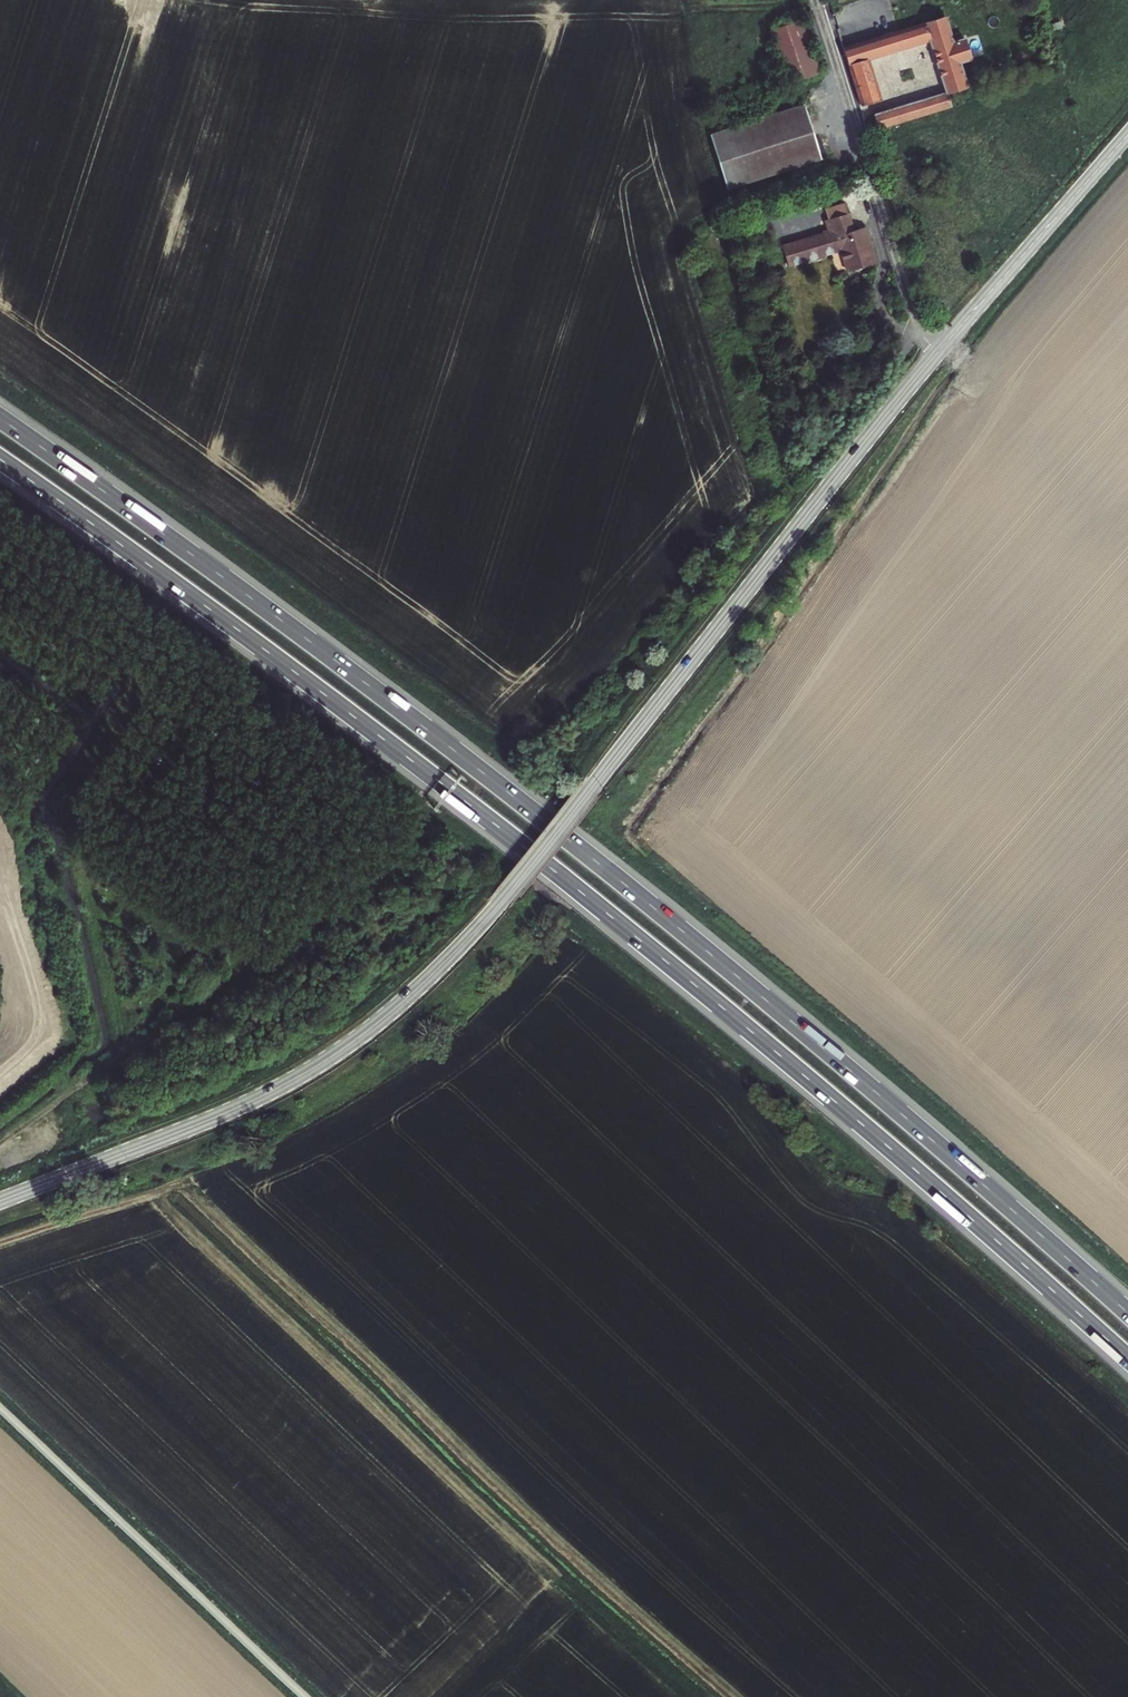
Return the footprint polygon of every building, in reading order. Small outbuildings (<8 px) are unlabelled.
[(887,17),(838,32),(861,106),(881,100),(869,59),(930,41),(946,93),(874,114),(878,129),(961,103),(957,90),(967,87),(959,63),(971,59),(964,39),(953,43),(945,17),(899,31),(894,16),(888,18),(887,17)] [(820,73),(802,20),(769,31),(787,85),(820,73)] [(710,135),(727,188),(821,159),(804,106),(710,135)] [(826,211),(828,220),(848,213),(846,205),(826,211)] [(876,263),(865,227),(853,231),(848,213),(828,220),(826,220),(829,232),(782,246),(788,265),(840,249),(847,272),(876,263)]
